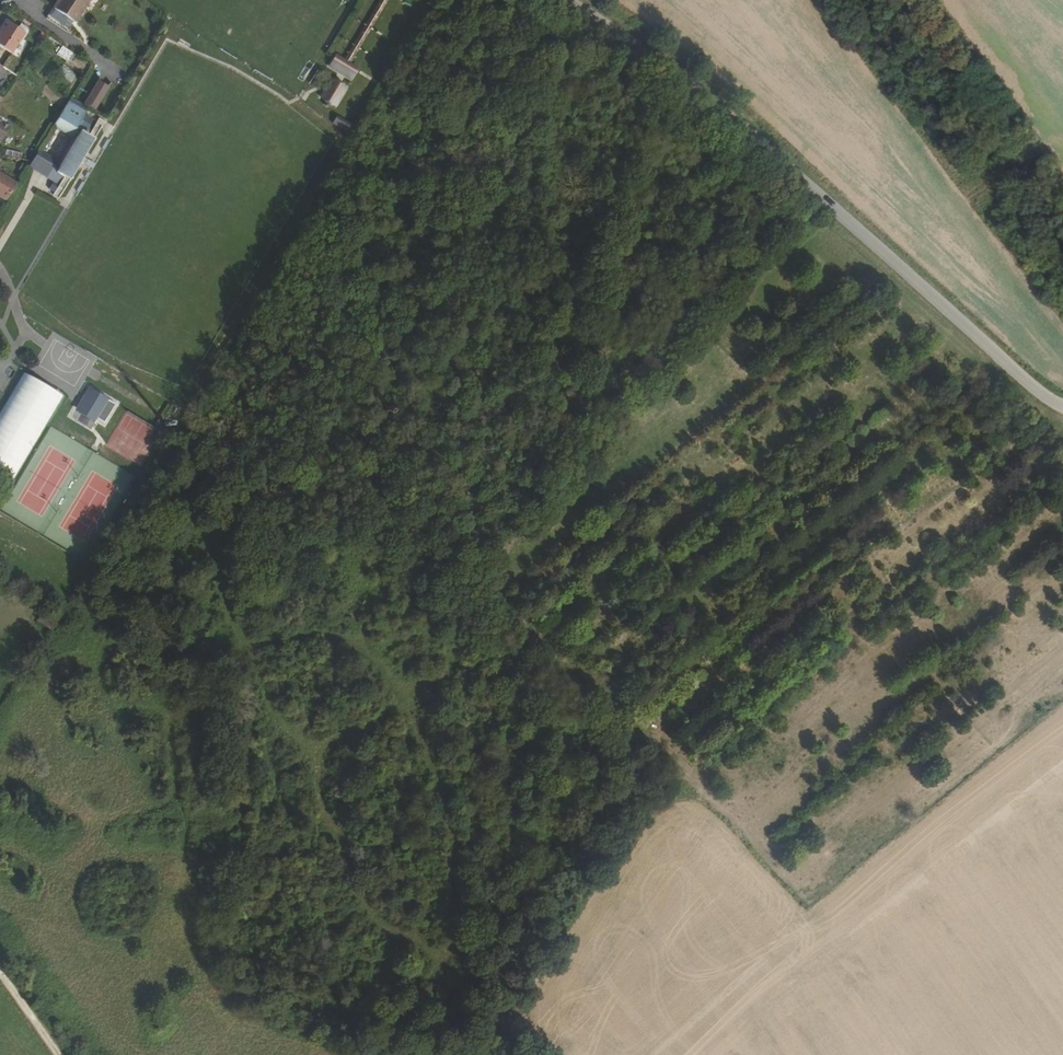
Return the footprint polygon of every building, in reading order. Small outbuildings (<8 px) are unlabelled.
[(89,0),(59,0),(47,19),(68,33),(89,0)] [(12,53),(25,33),(18,28),(7,21),(0,31),(0,46),(12,53)] [(20,24),(18,28),(25,33),(28,29),(20,24)] [(591,47),(596,39),(579,28),(574,35),(591,47)] [(46,35),(42,32),(38,37),(42,40),(46,35)] [(70,63),(75,55),(63,46),(58,54),(70,63)] [(336,57),(334,61),(330,66),(351,78),(352,76),(356,70),(336,57)] [(62,67),(57,78),(71,84),(76,73),(62,67)] [(85,103),(95,110),(109,87),(99,80),(85,103)] [(335,107),(346,88),(332,80),(321,98),(335,107)] [(71,98),(68,102),(86,113),(88,109),(71,98)] [(82,120),(86,113),(68,102),(53,126),(66,134),(71,131),(76,135),(76,139),(61,163),(58,161),(57,160),(51,170),(54,171),(50,179),(59,185),(54,195),(59,198),(105,122),(99,118),(94,128),(82,120)] [(2,121),(0,120),(0,142),(1,142),(10,127),(2,122),(2,121)] [(58,161),(61,163),(76,139),(76,135),(71,131),(66,134),(72,137),(58,161)] [(51,170),(57,160),(39,150),(29,167),(50,179),(54,171),(51,170)] [(4,151),(4,158),(29,162),(30,155),(4,151)] [(0,174),(0,198),(7,202),(17,185),(0,174)] [(792,208),(803,220),(809,214),(799,199),(792,208)] [(64,397),(22,372),(0,408),(0,473),(14,481),(64,397)] [(105,424),(116,404),(89,388),(77,407),(105,424)] [(141,426),(138,436),(134,435),(130,449),(131,449),(129,455),(142,459),(147,445),(143,444),(146,434),(152,436),(153,430),(141,426)]
